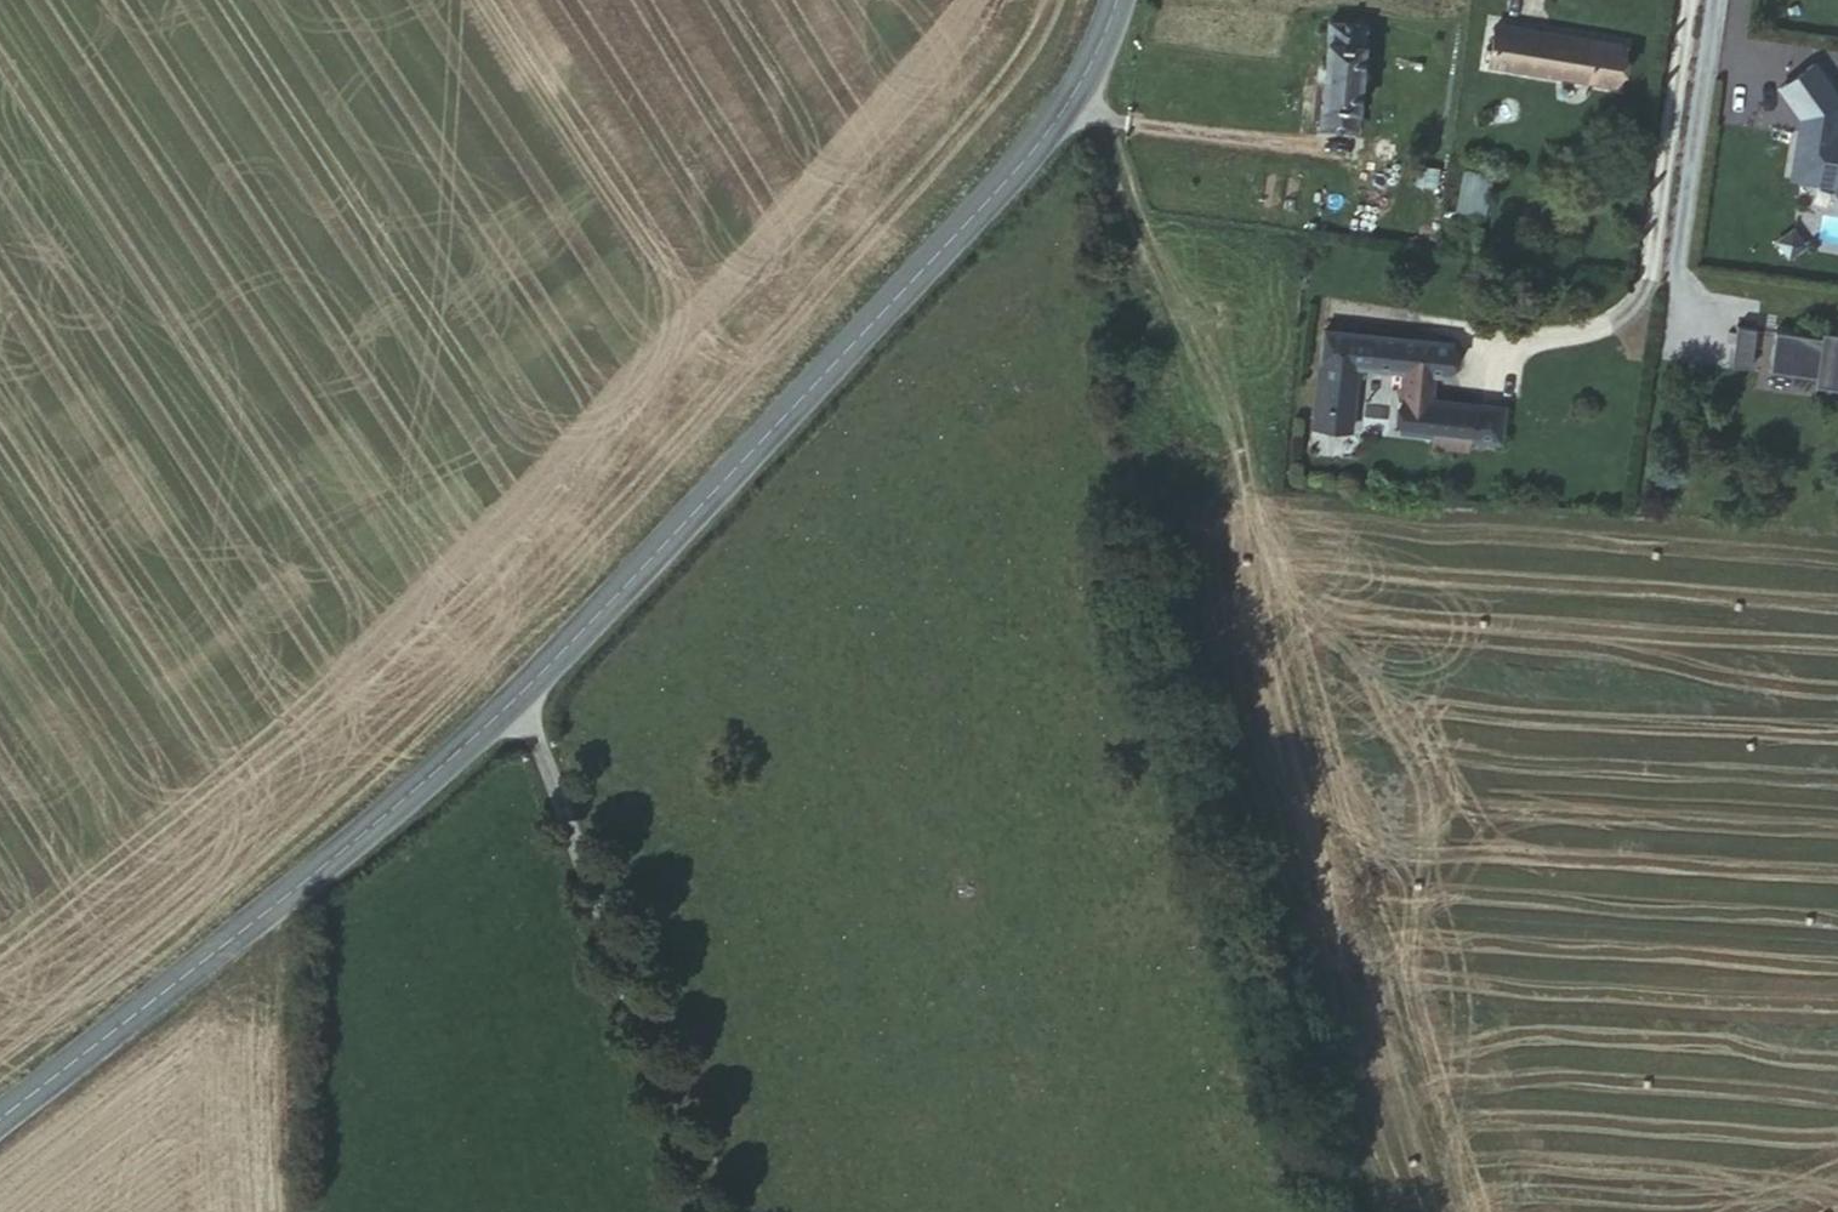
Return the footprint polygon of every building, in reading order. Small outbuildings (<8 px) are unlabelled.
[(1323,12),(1315,128),(1350,130),(1360,15),(1323,12)] [(1599,77),(1605,41),(1480,21),(1474,54),(1599,77)] [(1834,105),(1810,61),(1775,82),(1793,113),(1785,168),(1830,175),(1828,192),(1833,199),(1837,200),(1837,134),(1830,133),(1834,105)] [(1459,166),(1457,183),(1482,186),(1484,168),(1459,166)] [(1482,186),(1457,183),(1454,208),(1478,211),(1482,186)] [(1789,229),(1774,240),(1785,255),(1800,244),(1789,229)] [(1731,325),(1727,350),(1746,352),(1749,328),(1731,325)] [(1428,433),(1468,437),(1472,404),(1419,397),(1422,377),(1439,379),(1444,346),(1321,329),(1310,420),(1347,423),(1356,367),(1406,374),(1398,430),(1428,433)] [(1768,331),(1763,370),(1809,377),(1808,386),(1837,390),(1837,335),(1816,332),(1815,337),(1768,331)] [(1725,365),(1743,368),(1746,352),(1727,350),(1725,365)] [(1472,404),(1468,437),(1496,441),(1500,408),(1472,404)] [(1466,450),(1468,437),(1428,433),(1427,446),(1466,450)]
